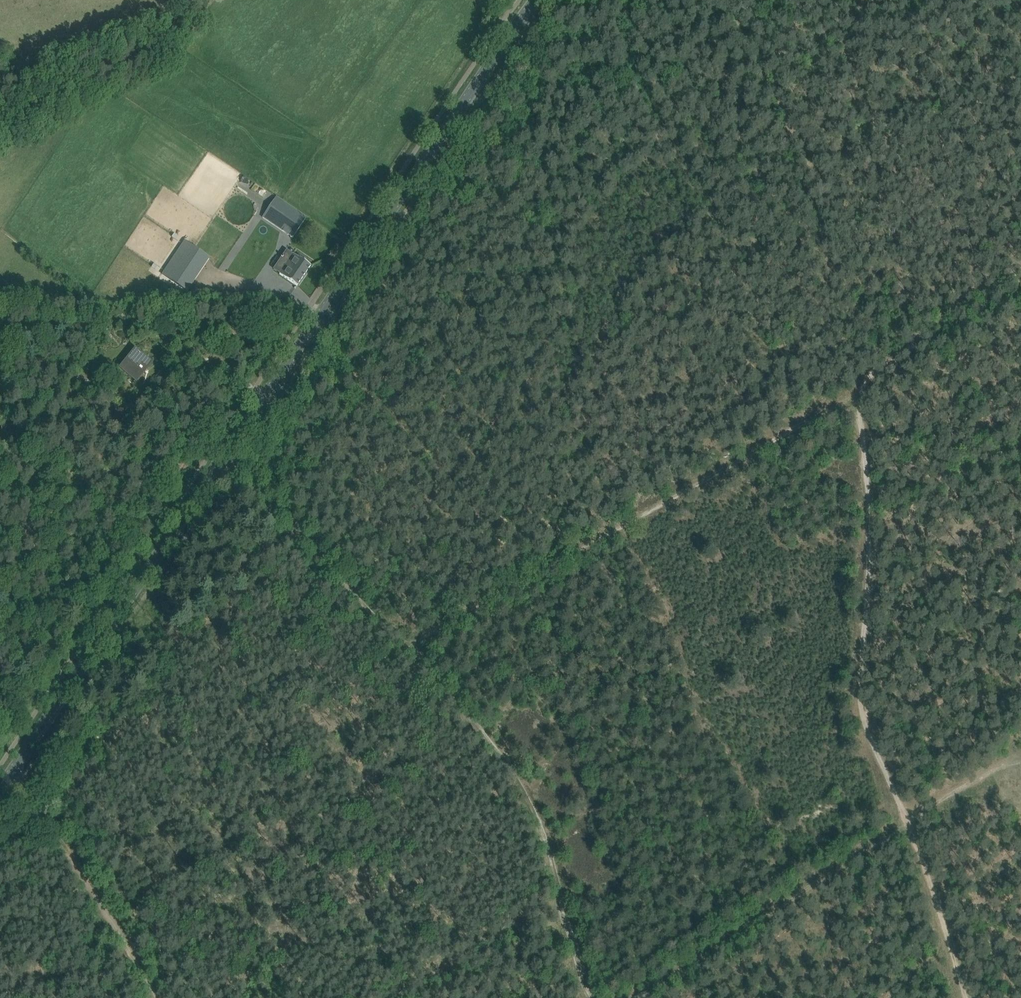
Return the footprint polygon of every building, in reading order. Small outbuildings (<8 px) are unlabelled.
[(263,217),(277,227),(274,231),(279,234),(282,230),(293,237),(307,217),(277,197),(271,206),(267,203),(263,208),(268,210),(263,217)] [(190,290),(210,254),(183,240),(163,276),(190,290)] [(290,270),(302,278),(311,265),(294,254),(289,262),(294,266),(290,270)] [(140,352),(124,371),(137,381),(152,362),(140,352)] [(146,410),(152,406),(145,394),(139,398),(146,410)]
